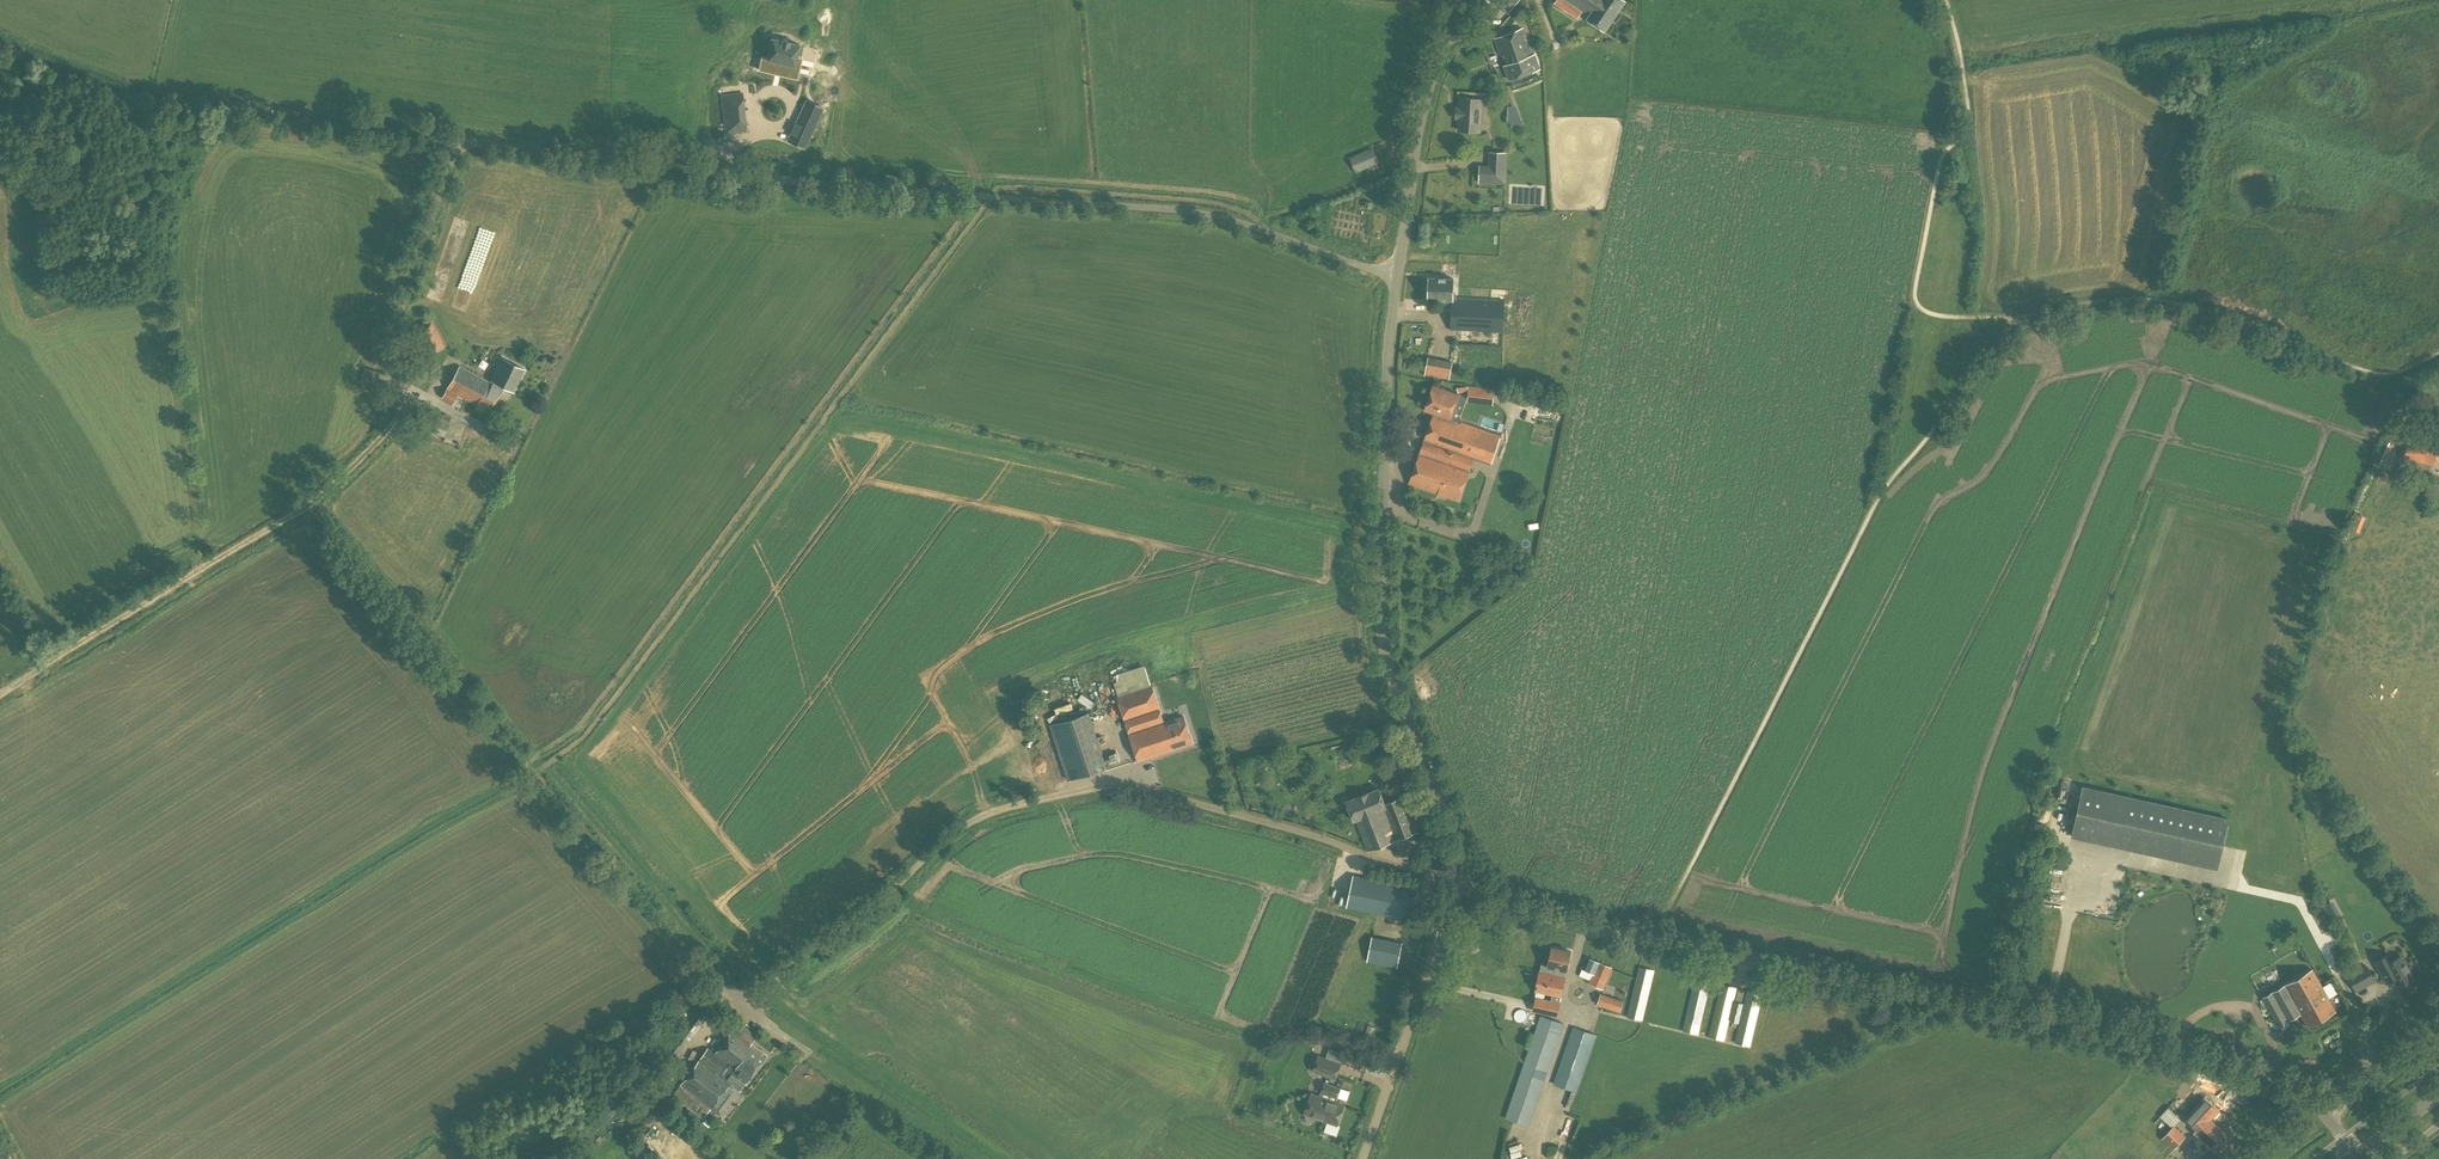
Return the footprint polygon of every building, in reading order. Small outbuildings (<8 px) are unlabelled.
[(1502,5),(1509,11),(1519,0),(1506,0),(1502,5)] [(1556,3),(1564,8),(1578,18),(1583,12),(1589,16),(1587,19),(1605,30),(1625,1),(1623,0),(1557,0),(1556,3)] [(1536,57),(1535,53),(1533,54),(1523,29),(1523,28),(1494,38),(1500,55),(1503,54),(1507,64),(1504,65),(1509,80),(1540,69),(1536,57)] [(763,56),(759,70),(765,71),(776,74),(776,71),(791,75),(797,76),(801,59),(796,58),(800,45),(799,45),(789,42),(781,41),(772,38),(767,57),(763,56)] [(787,103),(814,107),(817,85),(790,81),(787,103)] [(746,131),(745,127),(741,93),(720,96),(725,133),(746,131)] [(1480,124),(1482,100),(1461,98),(1461,108),(1457,107),(1456,118),(1460,118),(1459,130),(1479,131),(1480,124)] [(1508,122),(1521,122),(1520,104),(1508,105),(1508,122)] [(806,142),(817,131),(809,123),(798,134),(806,142)] [(1356,172),(1380,163),(1373,148),(1350,157),(1356,172)] [(1506,184),(1506,169),(1491,168),(1479,168),(1478,182),(1506,184)] [(1451,329),(1489,330),(1501,331),(1503,331),(1504,300),(1461,299),(1455,299),(1456,296),(1453,296),(1453,279),(1446,279),(1439,279),(1429,278),(1428,299),(1438,299),(1443,300),(1443,303),(1452,304),(1452,309),(1452,312),(1451,329)] [(424,355),(446,345),(433,318),(412,327),(424,355)] [(1449,379),(1452,360),(1427,356),(1424,375),(1449,379)] [(513,391),(524,369),(503,359),(492,380),(491,380),(491,382),(459,365),(441,398),(453,404),(458,396),(476,405),(474,408),(489,416),(504,386),(513,391)] [(376,386),(380,373),(365,367),(360,381),(376,386)] [(1496,435),(1482,430),(1450,419),(1459,395),(1433,386),(1424,410),(1433,413),(1430,422),(1424,440),(1419,454),(1409,483),(1459,501),(1469,470),(1473,458),(1473,457),(1488,462),(1496,435)] [(2384,455),(2394,432),(2386,429),(2381,440),(2375,452),(2384,455)] [(2438,458),(2438,441),(2438,437),(2438,436),(2405,429),(2399,458),(2434,465),(2435,461),(2438,462),(2438,458)] [(2385,465),(2387,456),(2376,453),(2374,463),(2385,465)] [(2359,532),(2365,517),(2354,512),(2347,528),(2359,532)] [(1182,715),(1164,721),(1160,709),(1152,686),(1118,696),(1126,720),(1139,760),(1192,743),(1182,715)] [(1060,718),(1074,716),(1073,704),(1058,706),(1060,718)] [(1092,711),(1051,723),(1068,780),(1109,769),(1092,711)] [(2218,868),(2228,820),(2081,787),(2070,836),(2218,868)] [(1356,820),(1356,821),(1367,850),(1397,839),(1385,808),(1387,808),(1385,803),(1379,788),(1347,801),(1354,820),(1356,820)] [(1403,797),(1390,802),(1385,803),(1387,808),(1385,808),(1397,839),(1412,833),(1416,831),(1403,797)] [(1413,921),(1419,889),(1354,875),(1347,906),(1413,921)] [(1397,967),(1402,943),(1372,936),(1367,961),(1397,967)] [(1541,972),(1565,977),(1565,976),(1564,976),(1566,969),(1570,951),(1552,947),(1548,965),(1543,964),(1541,972)] [(2389,953),(2373,961),(2398,987),(2413,979),(2400,956),(2393,960),(2389,953)] [(1603,989),(1612,967),(1589,957),(1584,970),(1593,973),(1588,983),(1603,989)] [(2356,992),(2376,981),(2367,964),(2347,975),(2356,992)] [(1642,1020),(1654,969),(1638,966),(1627,1017),(1642,1020)] [(2308,1026),(2335,1010),(2312,969),(2263,997),(2278,1025),(2300,1013),(2308,1026)] [(1565,977),(1541,972),(1540,972),(1536,990),(1561,995),(1565,977)] [(1698,1033),(1711,981),(1695,979),(1683,1030),(1698,1033)] [(1724,1040),(1736,987),(1721,984),(1709,1036),(1724,1040)] [(1739,1022),(1745,990),(1738,989),(1736,1001),(1734,1000),(1730,1021),(1739,1022)] [(1750,1045),(1763,993),(1747,990),(1735,1042),(1750,1045)] [(1553,993),(1551,1000),(1559,1002),(1561,995),(1553,993)] [(1620,1012),(1624,1000),(1600,993),(1596,1004),(1620,1012)] [(1539,997),(1536,1009),(1545,1011),(1557,1013),(1559,1002),(1551,1000),(1548,999),(1539,997)] [(710,1023),(718,1013),(713,1009),(699,998),(658,1053),(672,1062),(705,1019),(710,1023)] [(1529,1126),(1543,1085),(1565,1023),(1540,1015),(1539,1018),(1529,1047),(1505,1118),(1529,1126)] [(750,1044),(756,1035),(738,1021),(714,1054),(707,1049),(673,1095),(702,1118),(729,1082),(739,1089),(745,1081),(746,1082),(766,1056),(750,1044)] [(1577,1091),(1580,1085),(1597,1034),(1573,1026),(1553,1083),(1555,1083),(1547,1106),(1566,1113),(1574,1090),(1577,1091)] [(1323,1066),(1326,1058),(1318,1055),(1312,1071),(1327,1077),(1330,1068),(1323,1066)] [(1330,1068),(1327,1077),(1336,1080),(1342,1064),(1326,1058),(1323,1066),(1330,1068)] [(2205,1083),(2221,1087),(2223,1078),(2207,1075),(2205,1083)] [(1346,1099),(1354,1082),(1344,1077),(1341,1084),(1327,1078),(1322,1088),(1346,1099)] [(1316,1106),(1320,1096),(1312,1093),(1312,1094),(1305,1113),(1306,1113),(1310,1120),(1317,1117),(1327,1121),(1331,1111),(1316,1106)] [(1331,1111),(1327,1121),(1337,1124),(1344,1105),(1320,1096),(1316,1106),(1331,1111)] [(2215,1136),(2221,1130),(2208,1118),(2217,1109),(2205,1097),(2189,1114),(2201,1125),(2204,1122),(2212,1130),(2210,1131),(2215,1136)] [(2172,1125),(2180,1119),(2171,1107),(2163,1112),(2172,1125)] [(2221,1130),(2215,1136),(2210,1131),(2212,1130),(2204,1122),(2201,1125),(2189,1114),(2185,1118),(2197,1129),(2194,1131),(2224,1158),(2225,1158),(2238,1145),(2221,1130)] [(1326,1125),(1325,1132),(1339,1133),(1339,1125),(1326,1125)] [(2173,1150),(2185,1136),(2174,1125),(2161,1139),(2173,1150)] [(620,1155),(624,1158),(638,1158),(628,1148),(620,1155)]
